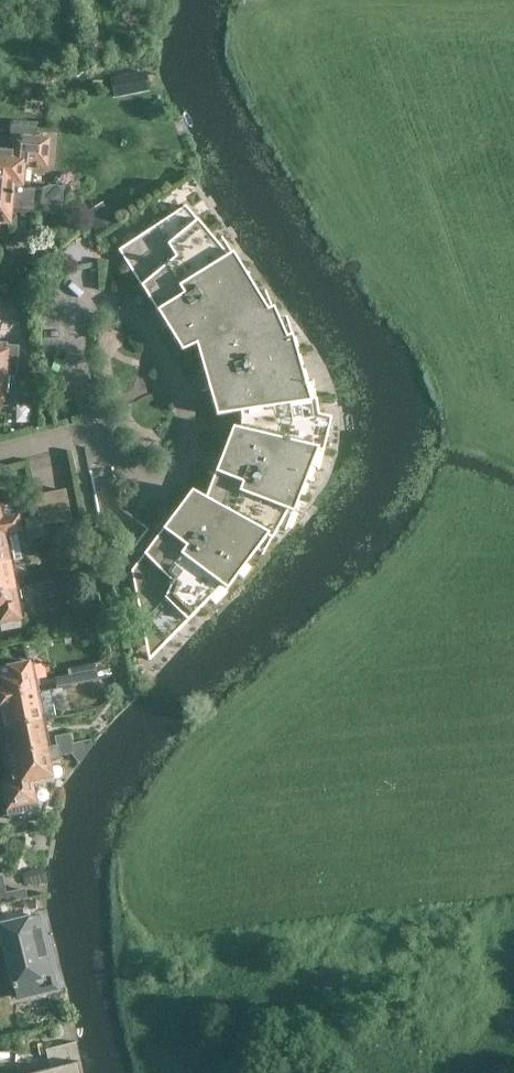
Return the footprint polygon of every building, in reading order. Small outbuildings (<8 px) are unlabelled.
[(28,183),(29,167),(40,168),(41,163),(49,164),(51,136),(38,135),(39,121),(13,119),(10,145),(0,144),(0,181),(28,183)] [(42,185),(0,181),(0,223),(3,223),(3,221),(12,222),(13,211),(39,214),(39,211),(42,187),(42,185)] [(42,187),(39,211),(62,213),(65,185),(51,184),(42,187)] [(228,256),(187,206),(120,250),(182,351),(197,345),(217,416),(242,412),(240,429),(233,427),(206,498),(192,491),(132,571),(149,659),(222,586),(227,589),(267,536),(272,539),(288,511),(293,513),(318,451),(324,452),(328,435),(322,434),(317,399),(311,400),(292,335),(287,337),(274,307),(268,310),(233,253),(228,256)] [(21,378),(31,377),(29,365),(19,366),(21,378)] [(0,377),(0,406),(3,406),(3,405),(7,405),(8,393),(4,393),(5,377),(0,377)] [(31,377),(21,378),(22,389),(32,387),(31,377)] [(28,529),(42,527),(42,525),(49,523),(72,519),(66,490),(36,495),(40,516),(26,519),(28,529)] [(4,534),(21,531),(18,517),(1,520),(0,512),(0,535),(4,534)] [(30,538),(44,535),(51,533),(49,523),(42,525),(42,527),(28,529),(30,538)] [(9,560),(4,534),(0,535),(0,562),(9,560)] [(15,590),(9,560),(0,562),(0,593),(15,590)] [(37,586),(52,582),(50,571),(34,574),(37,586)] [(53,583),(54,592),(55,595),(81,590),(79,577),(53,583)] [(52,582),(37,586),(38,595),(54,592),(53,583),(52,582)] [(0,593),(0,621),(2,621),(3,630),(22,626),(20,618),(26,617),(20,589),(15,590),(0,593)] [(40,691),(34,662),(0,669),(0,699),(40,691)] [(69,675),(71,685),(72,685),(72,684),(98,679),(95,664),(68,670),(69,675)] [(55,688),(71,685),(69,675),(55,678),(57,688),(55,688)] [(55,688),(53,688),(53,690),(40,692),(40,691),(0,699),(0,728),(41,720),(37,701),(54,698),(56,708),(76,704),(72,685),(71,685),(55,688)] [(41,720),(0,728),(0,729),(5,756),(46,748),(41,720)] [(72,742),(71,742),(70,733),(56,736),(57,745),(71,743),(72,742)] [(78,762),(92,744),(88,738),(71,742),(71,743),(57,745),(46,748),(5,756),(10,782),(5,783),(11,811),(36,806),(31,779),(52,775),(48,758),(72,753),(78,762)] [(26,897),(24,887),(5,891),(1,873),(0,874),(0,902),(26,897)] [(0,926),(0,928),(5,950),(9,949),(11,957),(6,959),(10,977),(12,977),(14,983),(12,984),(13,989),(15,989),(17,998),(58,988),(48,947),(44,948),(41,936),(45,936),(40,916),(0,926)] [(34,1072),(79,1072),(77,1064),(80,1063),(76,1043),(49,1049),(53,1069),(34,1072)]
